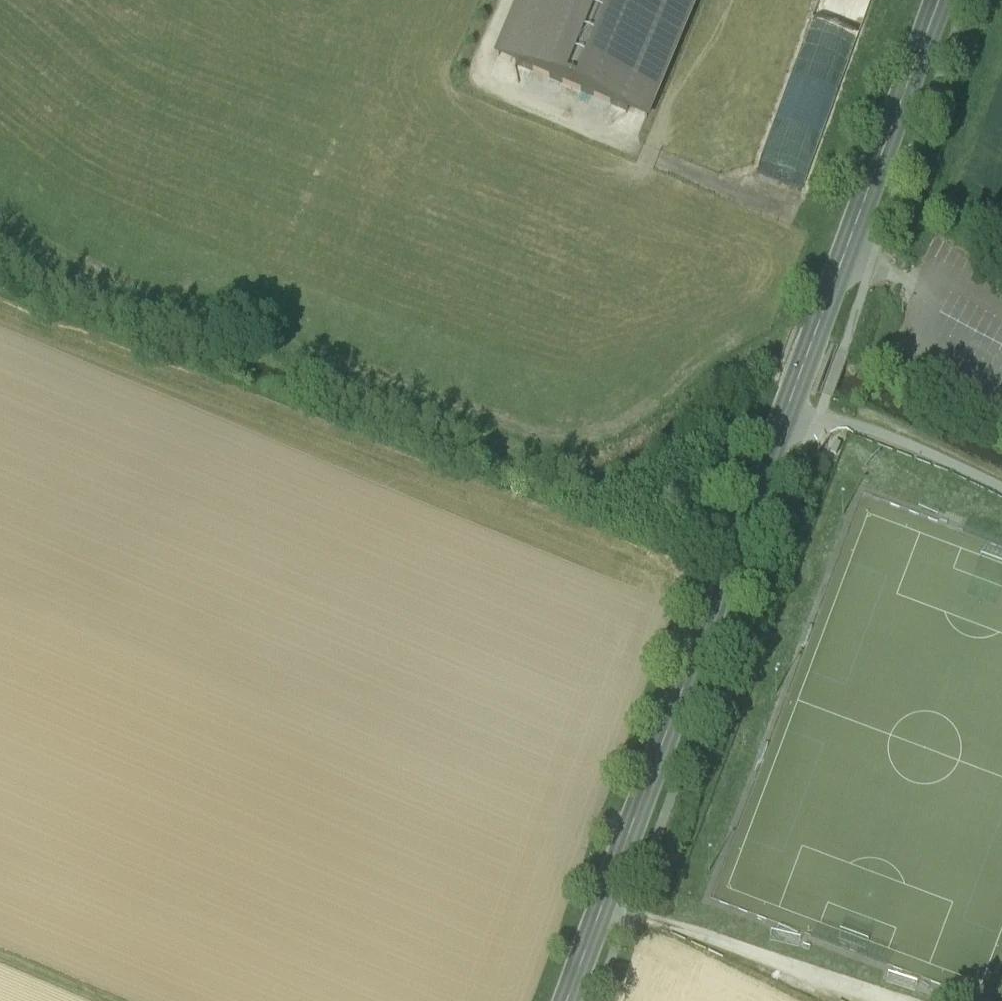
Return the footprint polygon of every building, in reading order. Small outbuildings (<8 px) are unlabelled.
[(494,58),(649,122),(700,0),(518,0),(494,58)] [(869,0),(838,0),(839,0),(831,24),(841,27),(837,38),(856,43),(869,0)]
